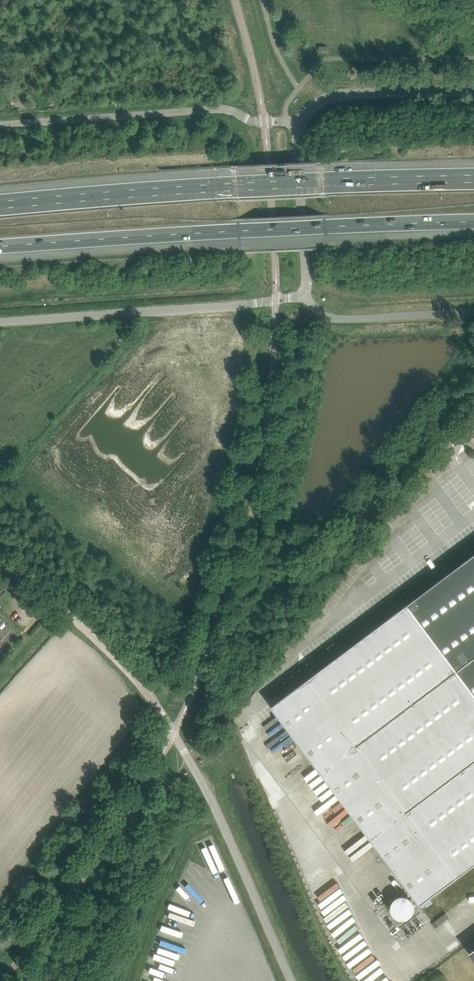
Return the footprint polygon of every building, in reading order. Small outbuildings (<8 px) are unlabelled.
[(473,865),(473,555),(271,706),(421,905),(473,865)] [(393,914),(396,917),(399,918),(403,919),(407,918),(410,916),(413,913),(414,909),(414,905),(413,902),(410,899),(407,897),(403,896),(400,896),(396,898),(394,900),(392,903),(391,907),(392,910),(393,914)]
